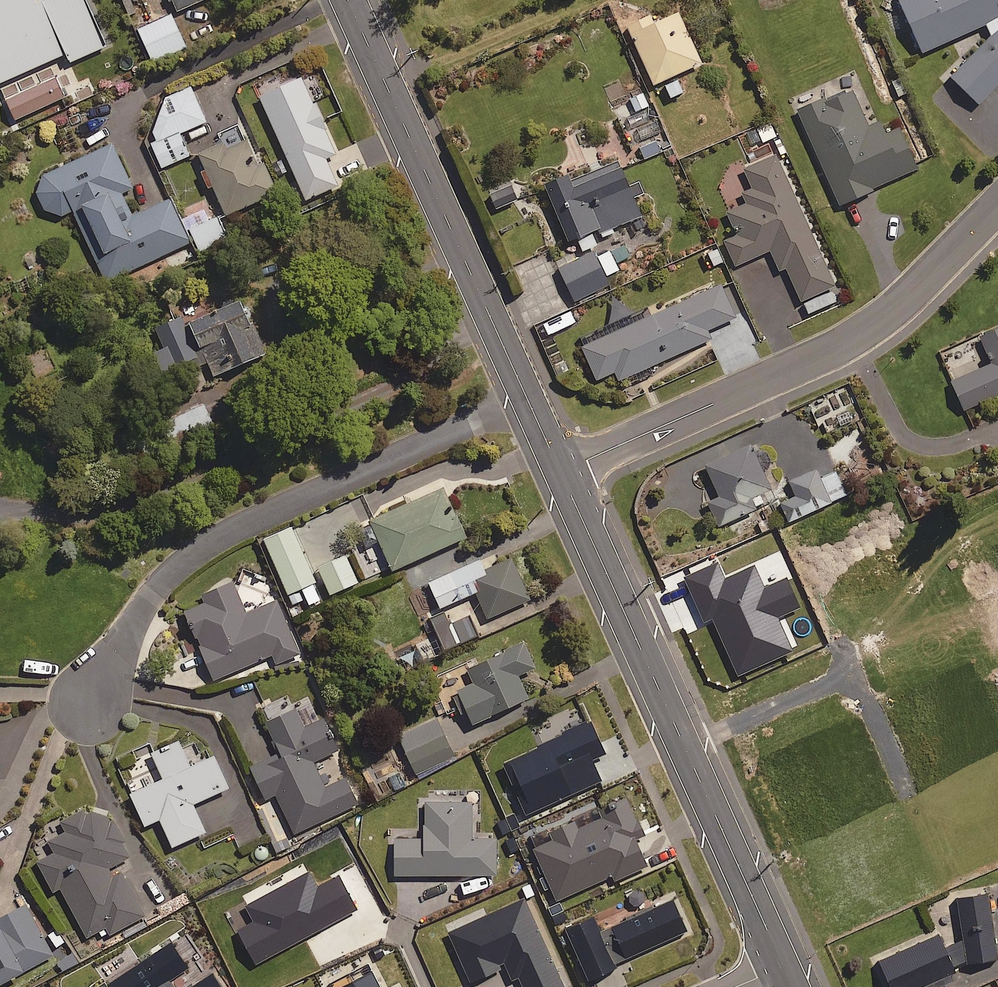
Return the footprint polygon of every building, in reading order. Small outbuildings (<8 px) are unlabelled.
[(85,0),(37,0),(0,17),(0,81),(65,51),(69,60),(105,43),(85,0)] [(127,15),(137,11),(133,0),(121,0),(127,15)] [(923,50),(985,22),(990,33),(949,74),(976,102),(997,81),(997,0),(900,0),(923,50)] [(661,78),(669,96),(683,89),(675,72),(701,60),(677,8),(652,19),(648,12),(625,22),(652,82),(661,78)] [(184,45),(171,13),(137,27),(150,59),(184,45)] [(338,152),(302,70),(255,90),(304,202),(341,185),(328,157),(338,152)] [(54,74),(5,96),(15,119),(64,96),(54,74)] [(868,125),(850,85),(796,109),(838,202),(917,166),(898,125),(885,131),(880,120),(868,125)] [(205,121),(190,86),(163,97),(168,110),(142,121),(161,166),(188,154),(179,131),(205,121)] [(641,86),(608,97),(612,109),(632,102),(634,109),(648,105),(641,86)] [(223,147),(218,138),(195,149),(225,212),(274,189),(262,163),(256,165),(243,137),(223,147)] [(110,140),(40,174),(35,189),(44,208),(60,214),(71,208),(106,280),(190,240),(169,196),(131,215),(120,191),(132,185),(110,140)] [(779,268),(785,265),(801,300),(836,284),(775,152),(743,167),(752,186),(741,191),(746,201),(727,210),(737,232),(723,238),(735,264),(769,248),(779,268)] [(597,226),(601,236),(614,231),(612,226),(640,214),(617,158),(571,177),(568,170),(543,181),(567,239),(574,236),(580,250),(596,244),(590,229),(597,226)] [(488,191),(495,207),(522,195),(515,179),(488,191)] [(226,237),(215,213),(189,225),(199,249),(226,237)] [(628,256),(621,242),(594,255),(592,250),(558,265),(574,299),(608,283),(604,274),(619,268),(616,261),(628,256)] [(734,316),(719,282),(581,344),(596,378),(615,369),(619,378),(710,337),(706,328),(734,316)] [(812,310),(839,297),(834,286),(807,300),(812,310)] [(263,350),(238,294),(183,319),(180,313),(154,324),(163,345),(152,350),(160,369),(191,356),(195,365),(206,360),(212,372),(263,350)] [(574,322),(570,312),(541,323),(545,333),(574,322)] [(980,333),(992,361),(951,379),(963,408),(997,392),(997,325),(980,333)] [(210,419),(203,402),(170,415),(177,432),(210,419)] [(774,497),(749,442),(705,463),(719,492),(707,498),(719,523),(774,497)] [(815,467),(788,479),(794,493),(780,500),(789,519),(844,494),(834,471),(820,477),(815,467)] [(442,486),(368,517),(390,568),(463,538),(442,486)] [(322,598),(291,525),(263,537),(286,592),(301,586),(308,604),(322,598)] [(316,566),(330,595),(360,580),(346,552),(316,566)] [(529,597),(511,555),(483,567),(479,557),(428,580),(439,606),(475,590),(486,616),(529,597)] [(246,611),(232,579),(198,593),(201,600),(184,607),(213,677),(294,644),(276,598),(246,611)] [(447,618),(443,611),(429,617),(444,649),(477,633),(466,609),(447,618)] [(457,689),(458,692),(453,694),(461,711),(466,708),(473,721),(526,695),(516,674),(534,665),(521,638),(466,665),(473,681),(457,689)] [(294,707),(261,721),(274,750),(249,761),(264,797),(274,793),(292,832),(357,804),(345,777),(323,786),(312,760),(336,750),(322,718),(303,726),(294,707)] [(453,755),(435,716),(398,734),(415,772),(453,755)] [(181,749),(177,739),(150,751),(161,777),(128,791),(143,824),(159,817),(171,845),(204,830),(192,802),(227,786),(212,753),(201,758),(194,743),(181,749)] [(534,846),(556,898),(611,874),(616,886),(676,859),(662,826),(641,835),(624,796),(599,807),(603,816),(576,828),(572,819),(548,829),(552,838),(534,846)] [(65,830),(30,850),(53,890),(59,886),(87,935),(97,929),(102,937),(143,913),(119,870),(112,874),(107,867),(129,854),(102,808),(87,817),(81,806),(59,819),(65,830)] [(938,931),(878,958),(891,986),(933,986),(955,977),(949,965),(966,957),(967,962),(997,956),(986,891),(956,896),(928,910),(938,931)] [(24,902),(0,915),(0,981),(52,954),(24,902)] [(54,959),(60,972),(80,962),(74,950),(54,959)]
